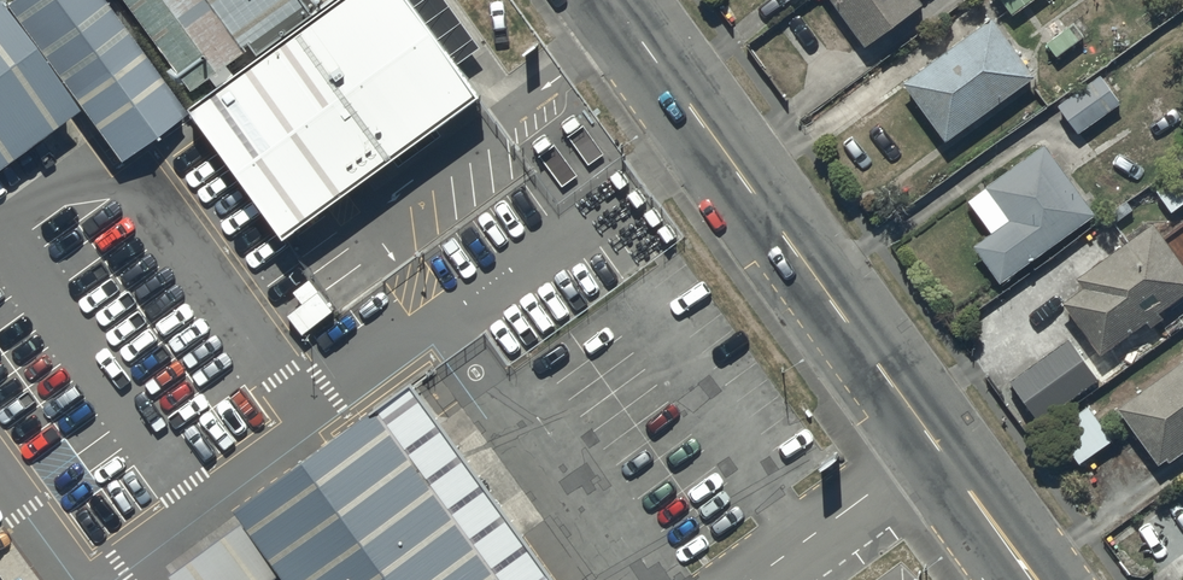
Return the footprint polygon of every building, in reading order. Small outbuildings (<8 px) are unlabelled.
[(5,7),(120,163),(185,115),(100,0),(15,0),(5,7)] [(193,90),(254,46),(260,55),(317,13),(307,0),(128,0),(193,90)] [(413,0),(341,0),(319,15),(212,95),(191,111),(282,235),(480,90),(413,0)] [(922,0),(833,0),(866,44),(923,2),(922,0)] [(1014,13),(1031,0),(1004,0),(1014,13)] [(0,8),(0,166),(76,110),(0,8)] [(993,17),(904,79),(946,137),(1034,75),(993,17)] [(1100,73),(1059,104),(1079,131),(1121,100),(1100,73)] [(1046,141),(986,186),(989,190),(976,199),(997,227),(974,243),(1001,281),(1097,211),(1046,141)] [(1157,189),(1173,210),(1182,202),(1182,169),(1157,189)] [(1077,275),(1084,285),(1063,300),(1101,352),(1147,319),(1152,325),(1165,316),(1160,310),(1182,293),(1182,262),(1153,220),(1077,275)] [(1041,420),(1096,378),(1067,339),(1011,381),(1041,420)] [(1120,404),(1160,459),(1166,455),(1170,459),(1182,450),(1182,359),(1120,404)] [(236,512),(244,524),(282,575),(285,579),(557,579),(413,383),(236,512)] [(1113,437),(1088,405),(1055,430),(1080,463),(1113,437)] [(244,524),(171,577),(174,579),(275,579),(282,575),(244,524)]
